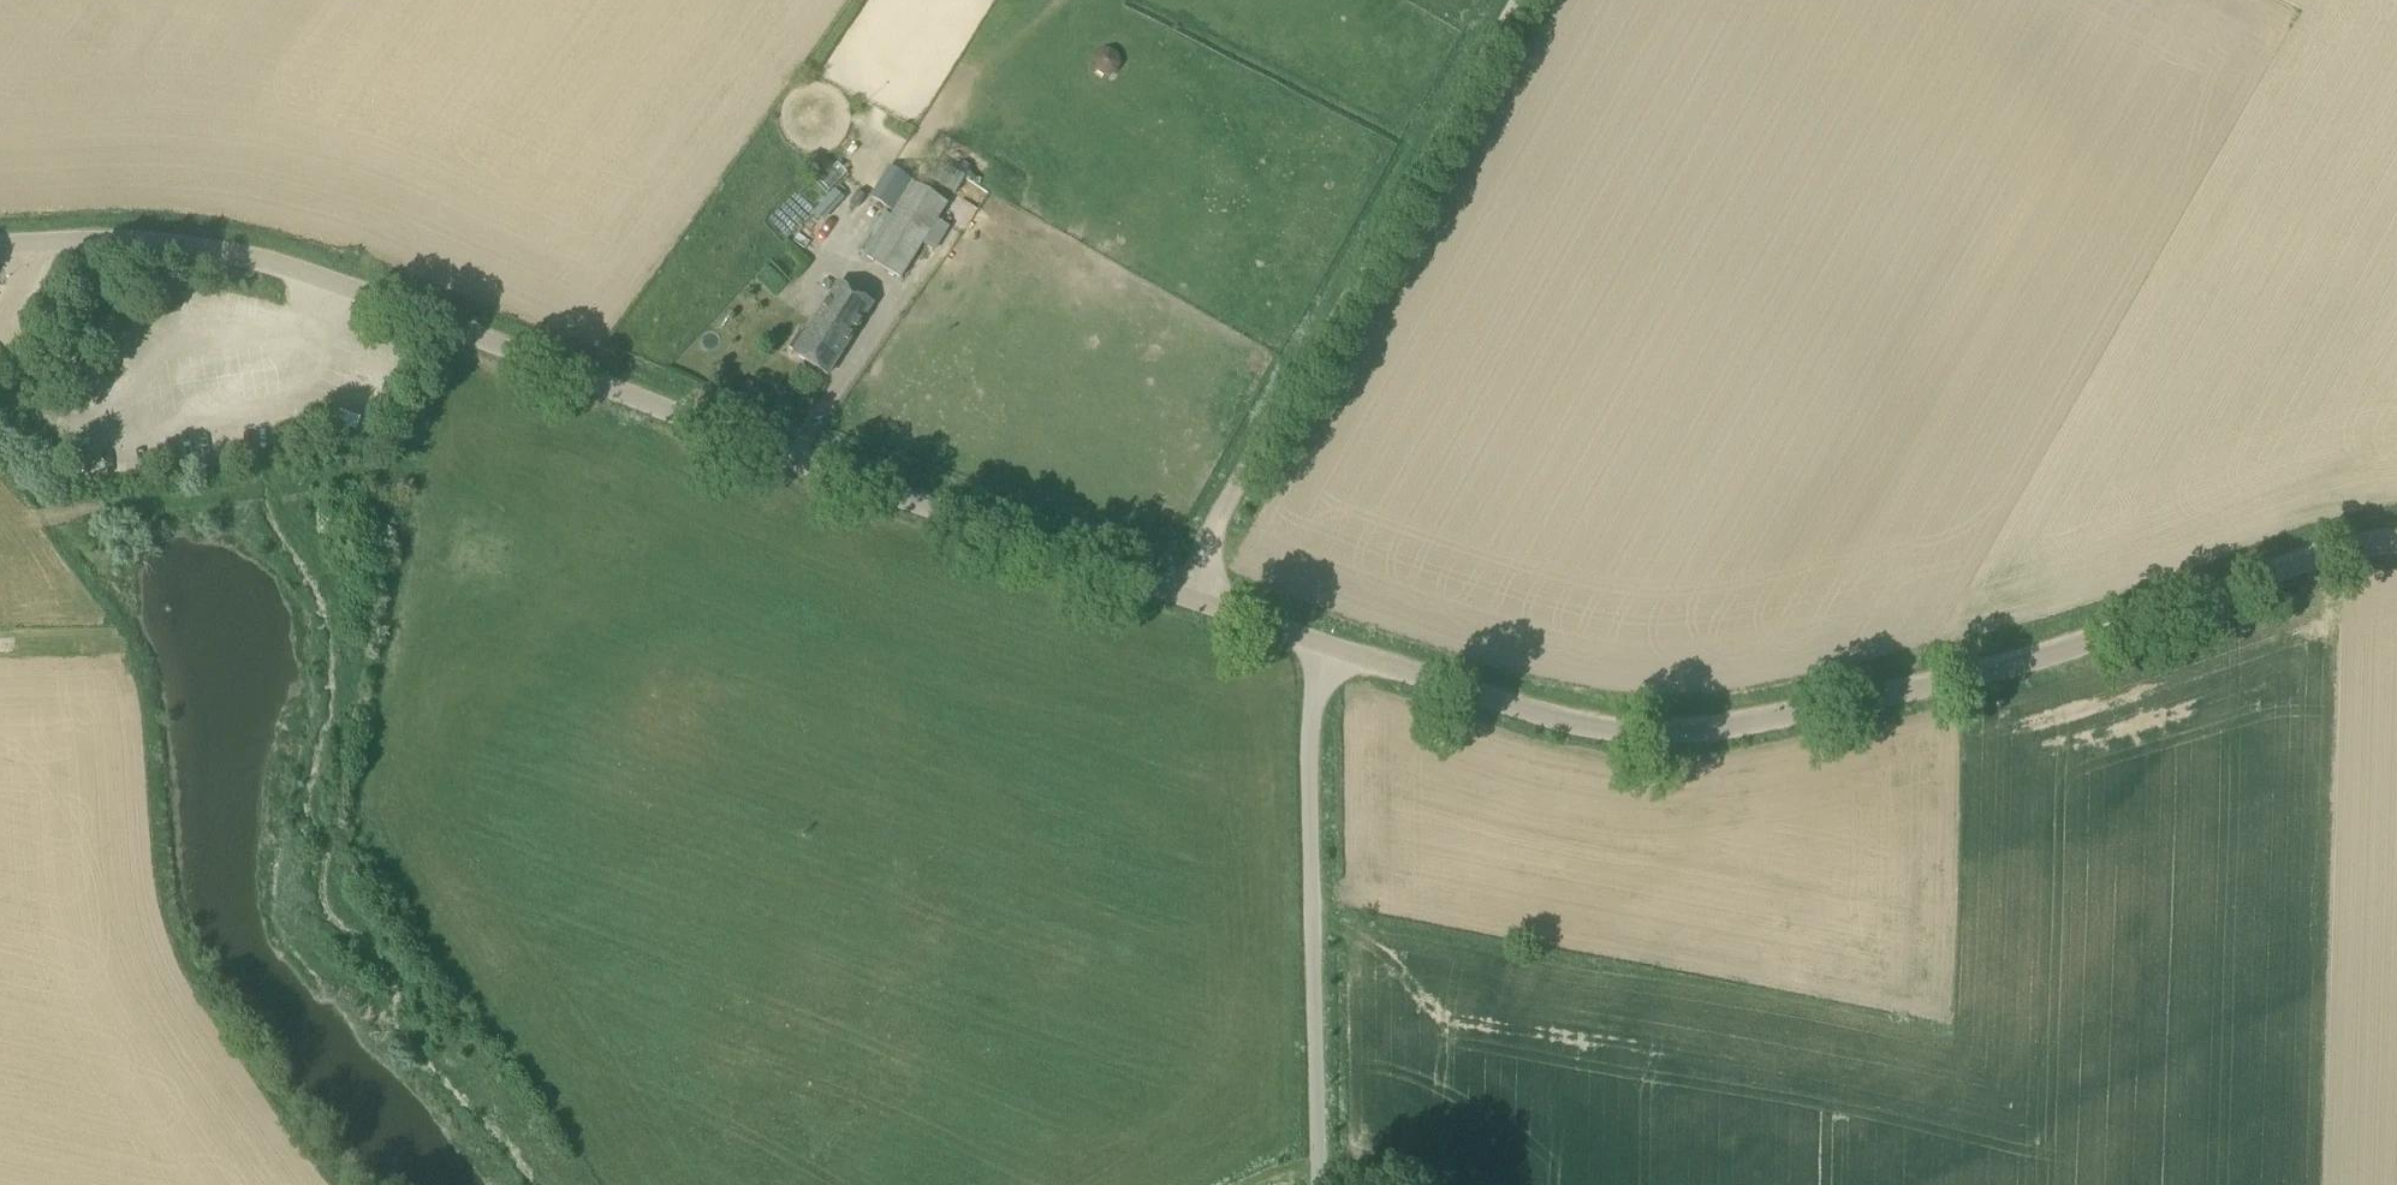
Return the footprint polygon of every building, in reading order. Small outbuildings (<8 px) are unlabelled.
[(953,195),(964,178),(936,160),(925,178),(953,195)] [(844,164),(826,188),(839,198),(857,174),(844,164)] [(946,205),(886,168),(868,197),(862,193),(856,202),(873,213),(879,204),(893,212),(890,217),(883,213),(858,254),(899,280),(946,205)] [(826,376),(869,306),(837,286),(805,337),(798,333),(788,350),(794,354),(793,356),(826,376)]
